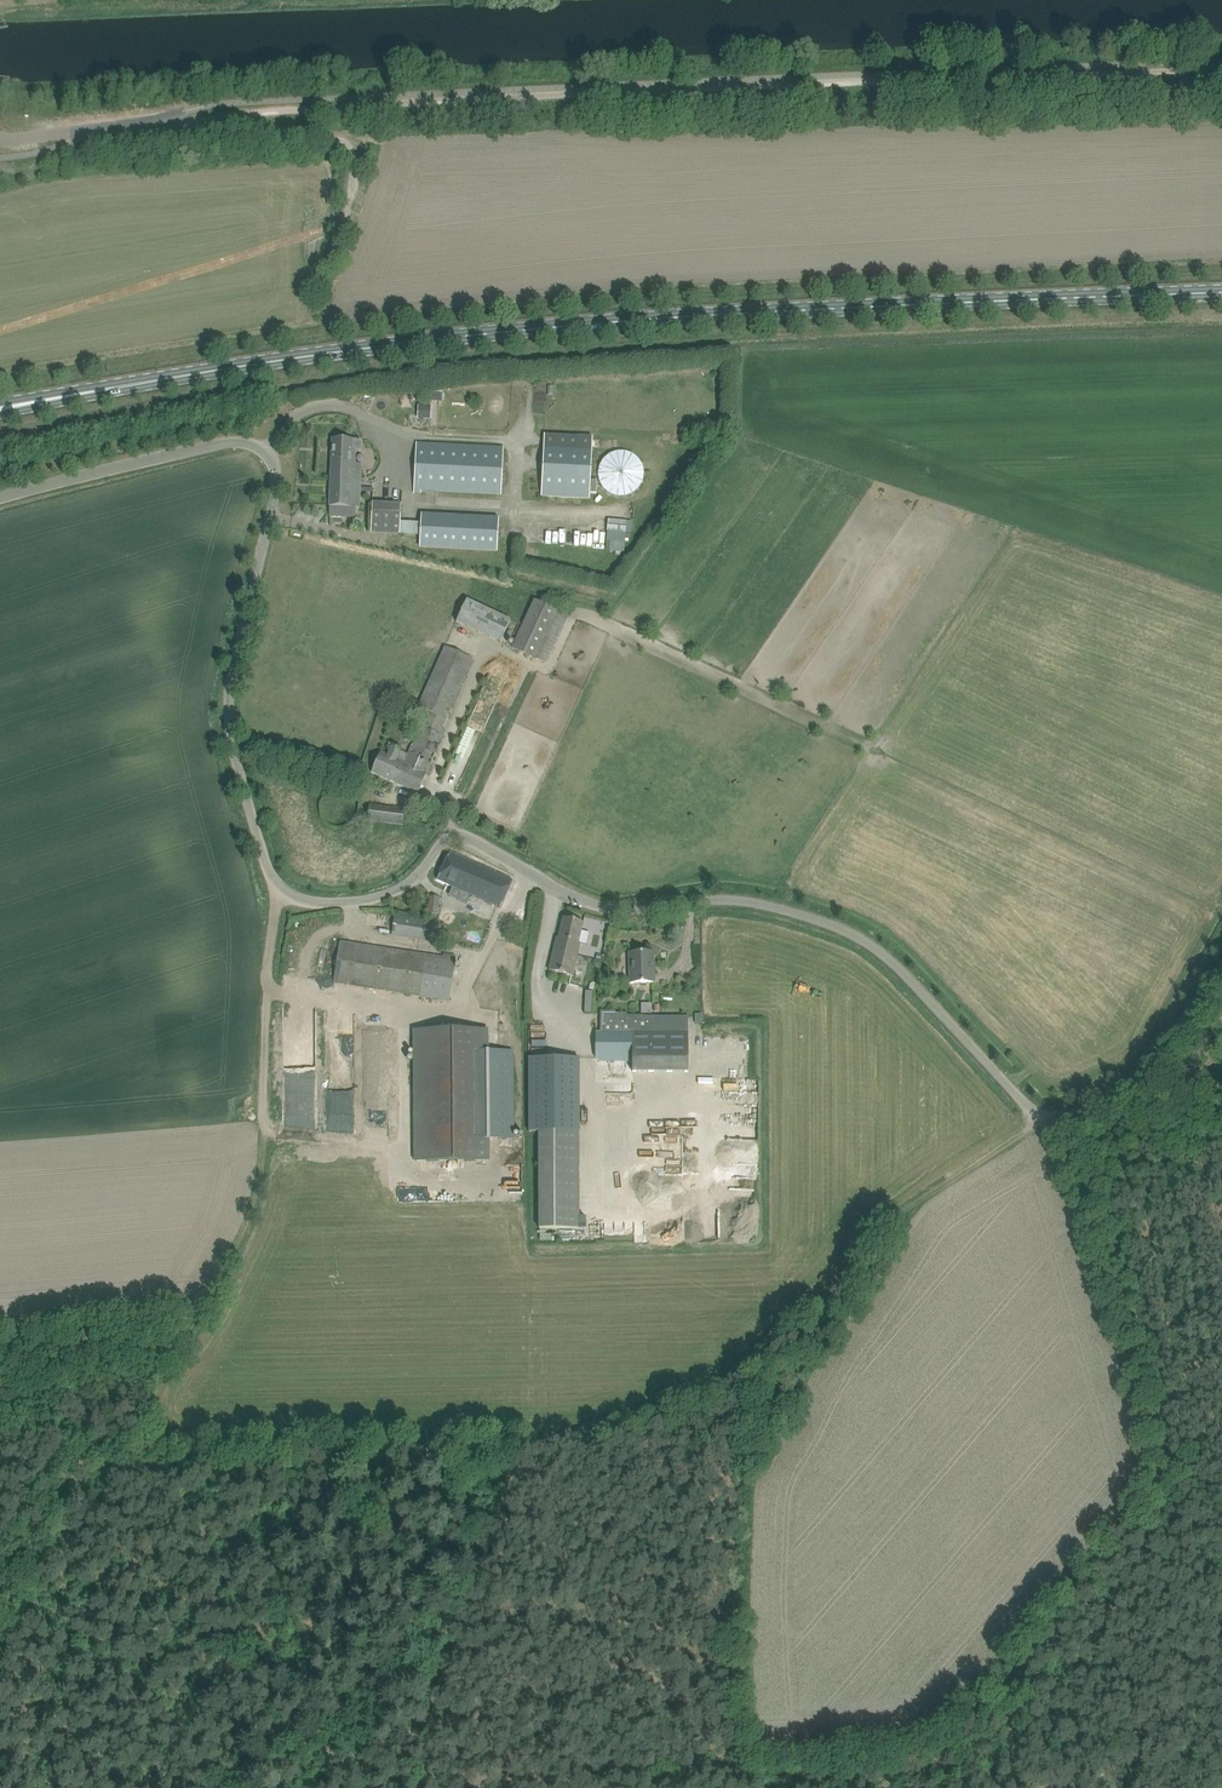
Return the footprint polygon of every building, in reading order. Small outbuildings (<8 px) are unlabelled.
[(419,405),(419,417),(430,418),(430,406),(419,405)] [(545,448),(543,496),(590,499),(592,450),(592,438),(593,436),(546,434),(545,448)] [(361,439),(333,438),(329,516),(343,517),(343,507),(360,508),(362,463),(356,463),(356,449),(361,449),(361,439)] [(500,495),(502,448),(418,444),(415,491),(500,495)] [(604,460),(600,466),(598,475),(600,482),(604,489),(610,494),(618,497),(626,496),(633,494),(639,489),(643,482),(644,474),(643,466),(639,459),(633,454),(625,452),(617,452),(610,454),(604,460)] [(420,546),(497,550),(499,518),(422,513),(421,523),(401,521),(401,504),(372,502),(371,532),(421,534),(420,546)] [(618,549),(618,551),(624,551),(625,538),(631,538),(632,520),(606,519),(606,549),(618,549)] [(501,642),(511,620),(467,600),(457,621),(501,642)] [(569,616),(535,600),(513,648),(547,664),(569,616)] [(380,754),(377,761),(372,772),(418,793),(444,738),(439,735),(473,659),(445,647),(415,712),(427,717),(422,726),(423,726),(407,754),(402,752),(393,748),(388,758),(380,754)] [(379,710),(380,710),(392,714),(398,693),(386,690),(379,710)] [(405,809),(370,805),(368,820),(403,825),(405,809)] [(451,852),(438,880),(449,885),(460,890),(471,894),(474,896),(501,908),(501,907),(505,898),(508,892),(513,881),(451,852)] [(441,898),(432,896),(429,919),(438,920),(441,898)] [(433,921),(408,917),(396,915),(393,935),(430,941),(433,921)] [(557,937),(555,950),(578,955),(581,943),(587,944),(589,932),(582,931),(584,922),(564,917),(559,938),(557,937)] [(326,941),(339,943),(342,927),(329,925),(326,941)] [(448,1001),(455,955),(445,953),(445,958),(403,951),(340,942),(334,983),(448,1001)] [(555,950),(550,970),(562,973),(573,976),(578,955),(555,950)] [(654,983),(654,964),(653,952),(630,952),(631,983),(654,983)] [(593,959),(593,963),(595,967),(600,968),(602,961),(601,961),(596,960),(593,959)] [(642,1004),(642,1014),(650,1014),(650,1004),(642,1004)] [(688,1017),(627,1017),(627,1014),(616,1014),(616,1012),(601,1012),(601,1032),(597,1032),(597,1057),(633,1057),(633,1072),(688,1073),(688,1017)] [(489,1161),(489,1140),(514,1140),(514,1048),(488,1048),(488,1030),(417,1031),(418,1162),(489,1161)] [(530,1131),(539,1131),(539,1229),(579,1229),(579,1131),(581,1131),(581,1058),(530,1057),(530,1131)] [(619,1105),(619,1093),(605,1093),(606,1105),(619,1105)]
